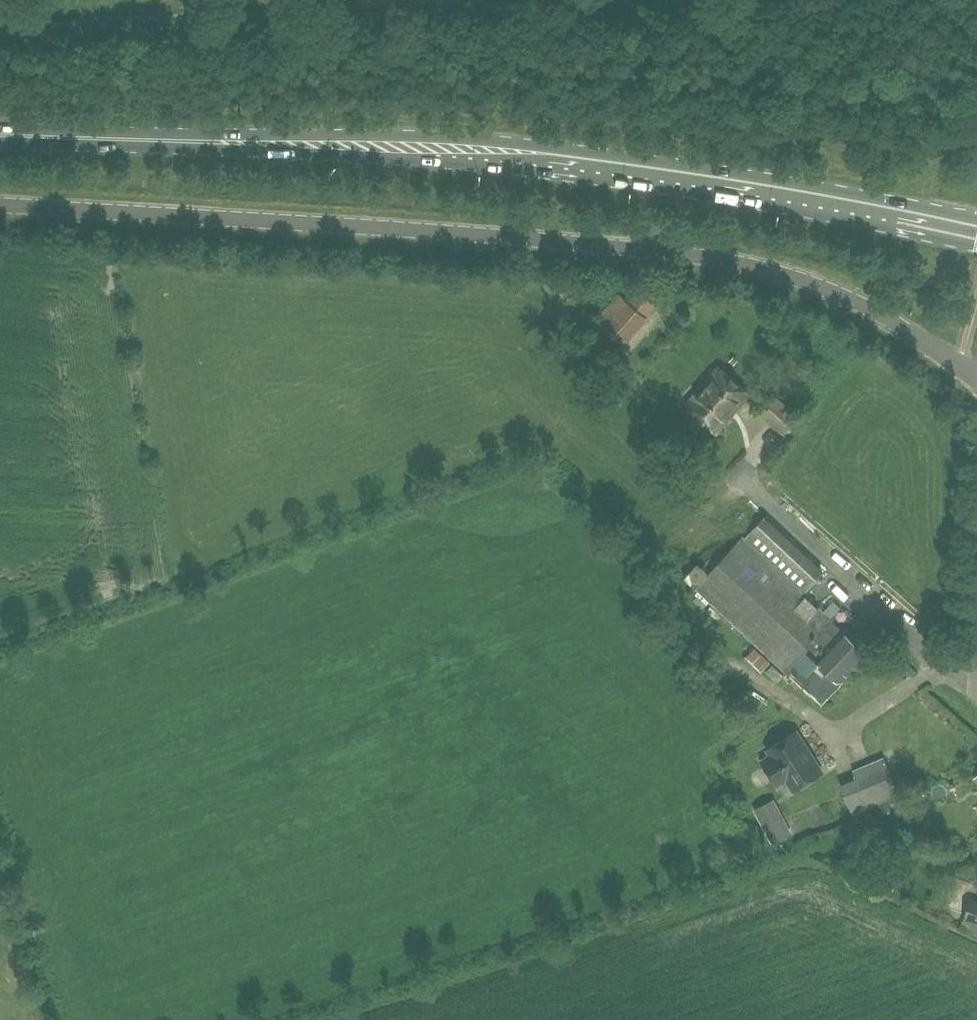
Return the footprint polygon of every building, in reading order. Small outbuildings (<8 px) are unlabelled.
[(657,306),(638,289),(628,301),(619,292),(596,319),(626,346),(649,319),(647,317),(657,306)] [(717,433),(750,394),(719,367),(685,405),(717,433)] [(785,438),(802,417),(775,394),(764,408),(759,415),(785,438)] [(823,572),(764,517),(745,538),(742,537),(709,573),(698,563),(685,577),(822,704),(841,684),(837,680),(865,650),(804,594),(823,572)] [(759,674),(771,662),(755,648),(743,660),(759,674)] [(811,757),(805,748),(807,746),(797,730),(768,748),(771,754),(762,760),(777,784),(786,779),(793,790),(823,772),(813,756),(811,757)] [(853,815),(901,795),(885,757),(853,770),(857,780),(842,787),(853,815)] [(792,834),(774,798),(754,808),(772,844),(792,834)] [(971,897),(963,918),(976,922),(976,899),(971,897)]
